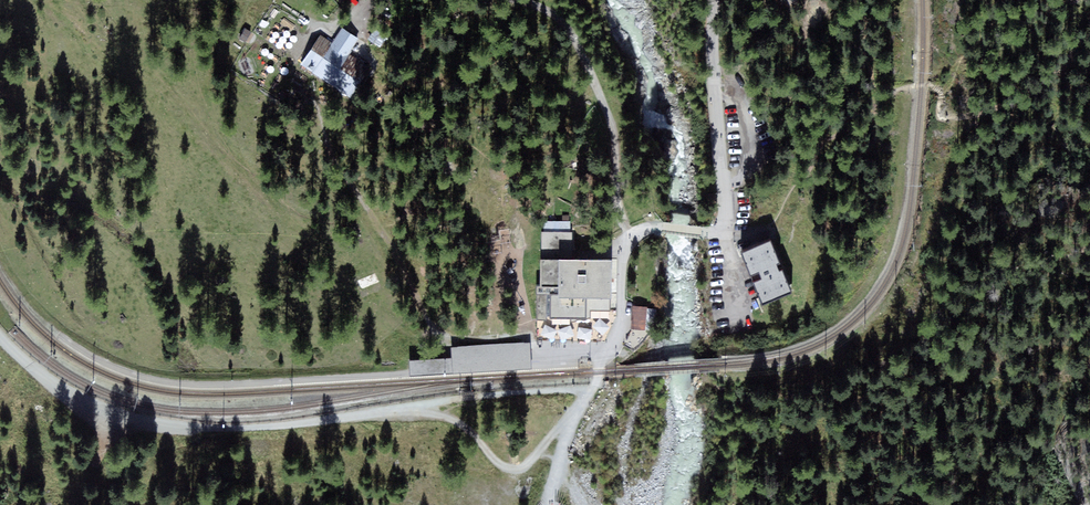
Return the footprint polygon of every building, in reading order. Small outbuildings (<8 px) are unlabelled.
[(320,35),(301,65),(338,89),(351,97),(362,79),(370,68),(348,54),(359,38),(342,27),(332,42),(320,35)] [(574,233),(542,233),(541,287),(538,287),(537,320),(546,320),(546,316),(550,316),(550,319),(591,320),(591,312),(610,312),(610,309),(611,260),(573,260),(574,233)] [(792,294),(770,242),(753,250),(742,254),(763,306),(792,294)] [(636,307),(634,306),(631,329),(647,331),(649,308),(636,307)] [(530,343),(452,348),(453,359),(453,367),(531,362),(530,343)] [(453,359),(411,362),(411,376),(532,369),(531,362),(453,367),(453,359)]
